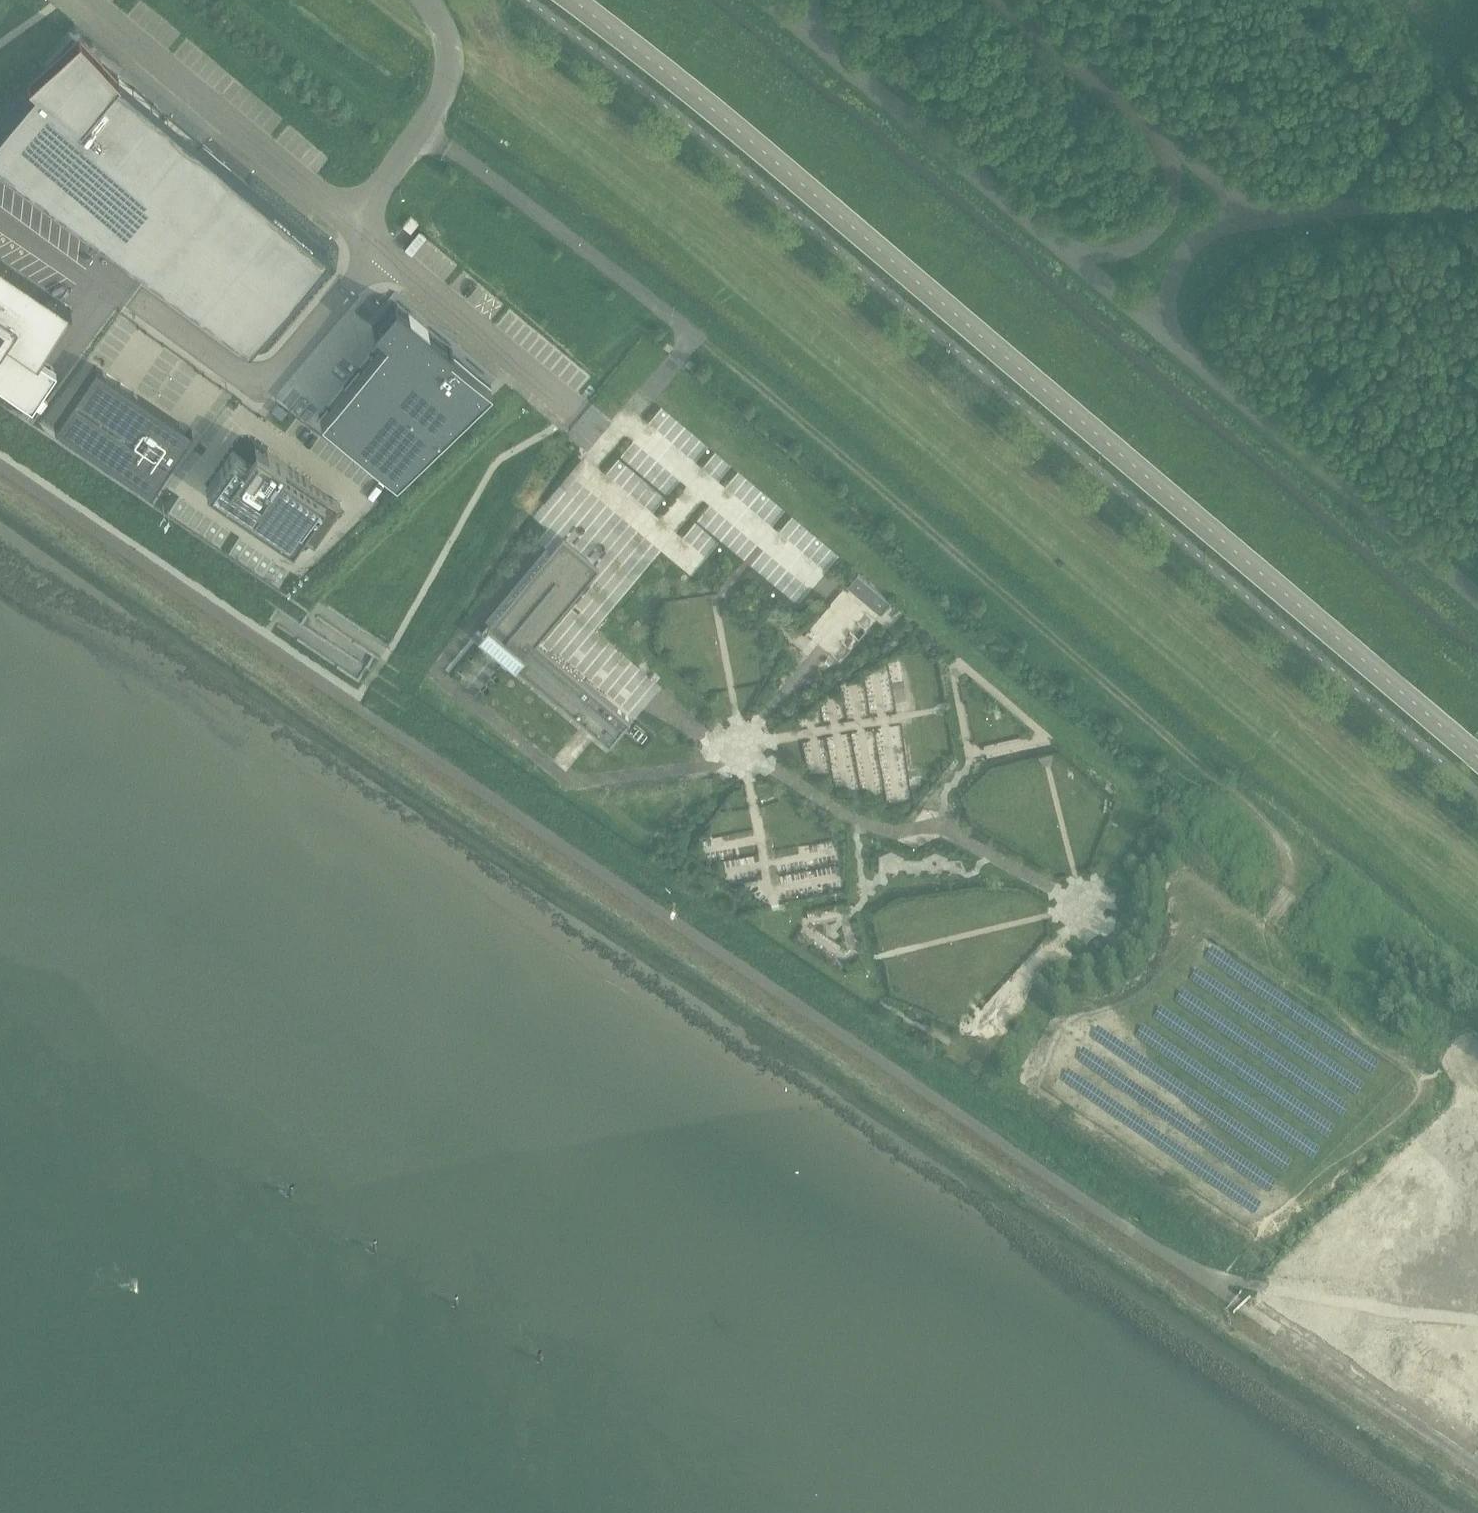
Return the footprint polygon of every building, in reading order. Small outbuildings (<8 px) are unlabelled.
[(0,125),(0,163),(247,345),(326,253),(199,144),(162,189),(81,122),(119,77),(73,39),(0,125)] [(31,403),(54,369),(38,357),(71,308),(0,260),(0,382),(31,403)] [(358,369),(319,416),(395,479),(491,386),(490,385),(450,352),(453,349),(450,347),(449,348),(428,330),(409,314),(408,315),(396,304),(397,303),(394,301),(392,303),(393,304),(392,306),(376,325),(375,324),(372,327),(376,330),(377,328),(386,335),(359,369),(358,369)] [(95,366),(57,423),(59,424),(151,487),(153,488),(189,435),(187,433),(177,426),(179,422),(95,366)] [(232,446),(206,486),(291,544),(300,531),(313,540),(340,500),(254,442),(245,455),(232,446)] [(551,552),(481,636),(611,745),(632,720),(538,642),(587,583),(551,552)] [(858,573),(847,585),(881,614),(892,602),(858,573)]
